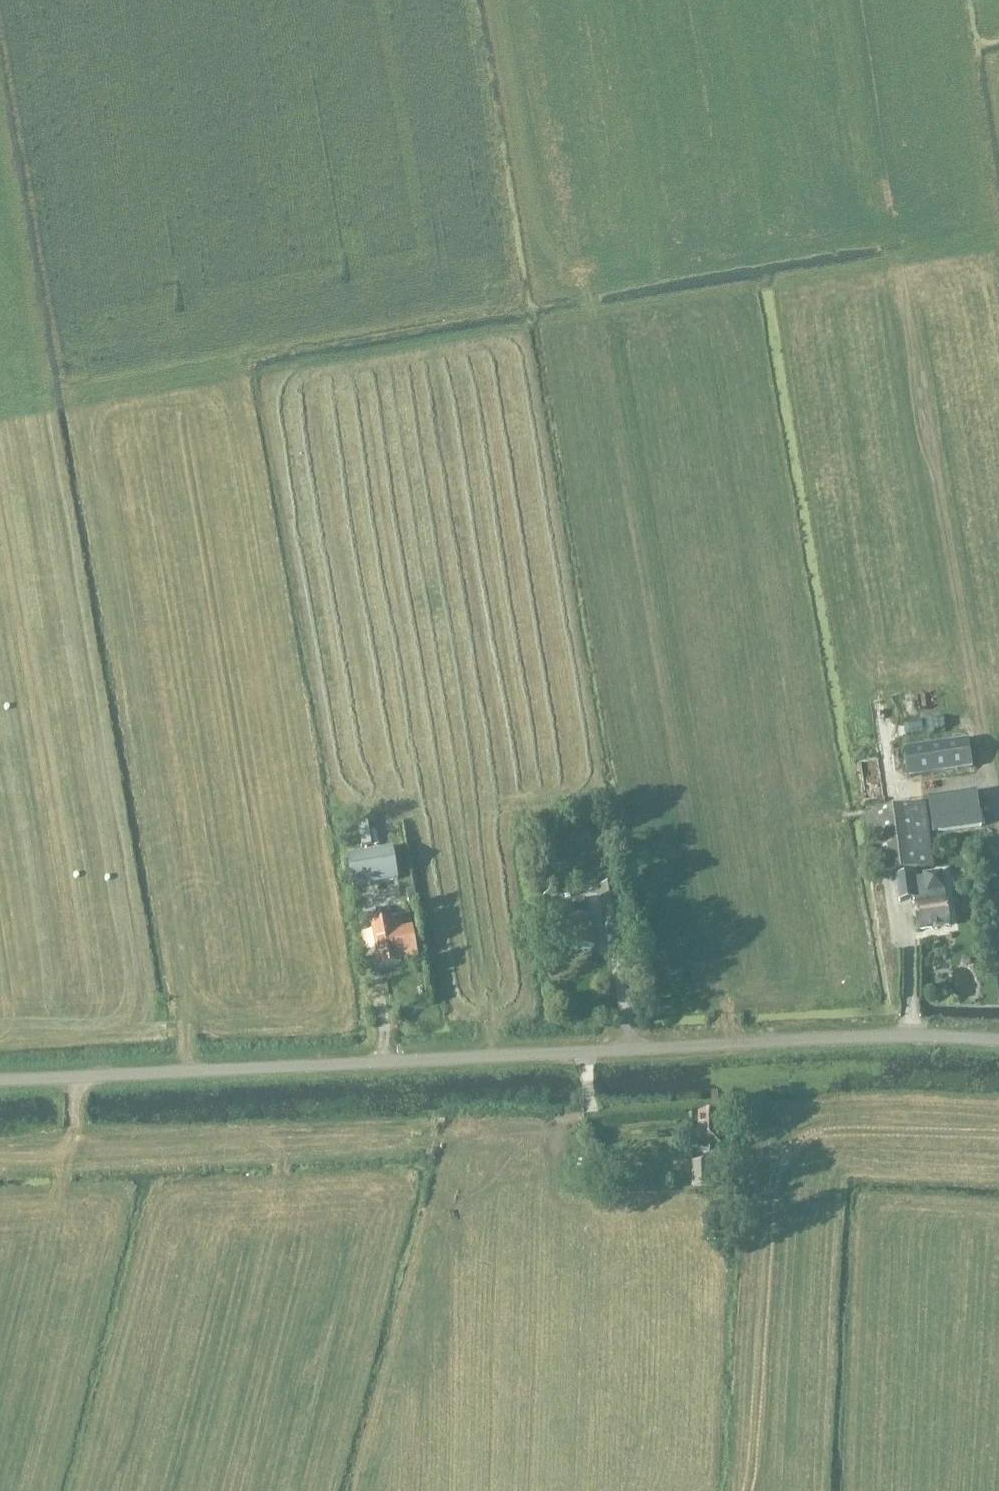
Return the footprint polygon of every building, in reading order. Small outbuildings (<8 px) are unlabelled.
[(970,769),(967,741),(902,750),(906,778),(970,769)] [(965,825),(962,800),(928,805),(932,830),(965,825)] [(932,868),(924,805),(873,812),(881,875),(932,868)] [(353,888),(398,880),(392,850),(348,858),(353,888)] [(912,881),(911,875),(895,877),(899,902),(913,900),(914,908),(917,931),(949,927),(941,874),(921,876),(922,880),(912,881)] [(585,920),(582,901),(554,905),(557,925),(568,924),(573,952),(594,948),(590,919),(585,920)] [(403,931),(401,920),(371,925),(379,967),(399,963),(399,960),(416,957),(411,929),(403,931)] [(719,1146),(718,1115),(698,1115),(699,1136),(690,1137),(690,1143),(698,1147),(698,1153),(709,1153),(709,1146),(719,1146)] [(711,1188),(710,1163),(689,1163),(690,1188),(711,1188)]
